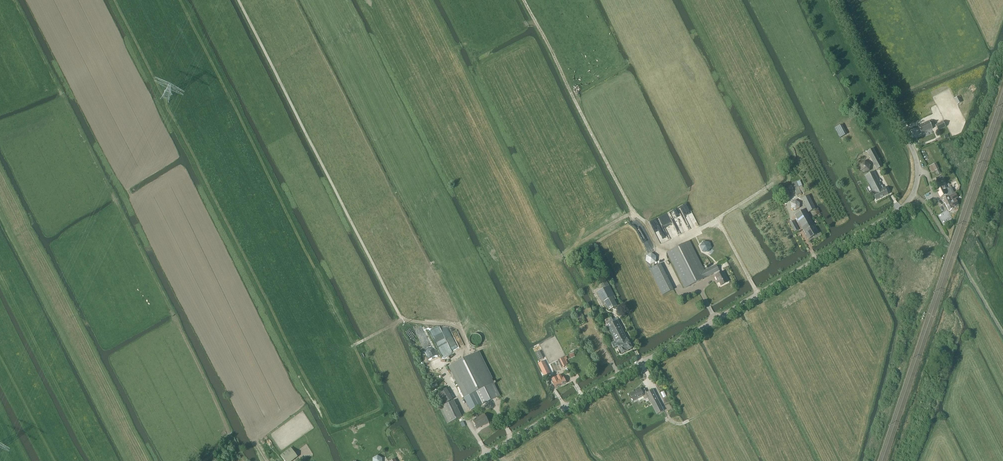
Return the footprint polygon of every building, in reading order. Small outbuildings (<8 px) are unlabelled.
[(928,121),(918,126),(922,134),(932,129),(931,127),(933,126),(933,124),(932,122),(930,121),(929,122),(928,121)] [(944,122),(940,124),(936,126),(939,131),(946,128),(944,122)] [(839,138),(847,134),(842,124),(834,128),(839,138)] [(873,148),(867,152),(876,170),(882,167),(881,164),(879,160),(873,148)] [(869,171),(870,165),(865,161),(859,164),(859,170),(864,173),(869,171)] [(882,186),(881,186),(874,172),(864,177),(865,178),(866,178),(873,193),(873,194),(876,200),(887,195),(884,188),(883,189),(882,186)] [(942,177),(932,181),(936,188),(944,184),(945,183),(942,177)] [(797,182),(792,184),(796,196),(801,194),(797,182)] [(944,184),(936,188),(940,197),(946,194),(944,190),(945,190),(943,186),(945,185),(944,184)] [(950,197),(943,200),(948,211),(957,206),(958,206),(955,200),(957,199),(955,194),(950,197)] [(808,213),(815,209),(809,196),(802,199),(808,213)] [(814,226),(804,210),(794,215),(808,239),(818,233),(814,226)] [(794,232),(798,230),(793,221),(790,223),(794,232)] [(716,265),(704,271),(689,241),(667,253),(685,289),(714,274),(717,281),(718,281),(720,286),(727,283),(726,279),(723,272),(720,273),(719,271),(716,265)] [(662,295),(673,290),(660,264),(650,270),(662,295)] [(614,300),(616,299),(609,286),(597,292),(604,305),(606,304),(609,310),(617,306),(614,300)] [(617,321),(614,323),(611,318),(610,318),(610,321),(606,323),(615,342),(611,344),(614,349),(618,347),(622,354),(632,349),(617,321)] [(482,343),(482,341),(482,340),(481,339),(481,337),(480,336),(479,336),(478,335),(476,335),(475,335),(473,335),(472,336),(471,336),(470,337),(470,339),(469,340),(469,341),(469,343),(470,344),(470,345),(471,346),(472,347),(474,347),(475,348),(476,348),(478,347),(479,347),(480,346),(481,345),(481,344),(482,343)] [(477,352),(449,367),(470,410),(499,396),(477,352)] [(561,368),(567,365),(563,358),(557,361),(561,368)] [(551,375),(548,369),(544,361),(538,364),(541,372),(544,378),(551,375)] [(566,383),(563,377),(562,377),(561,375),(556,377),(561,386),(566,383)] [(555,389),(561,386),(556,377),(552,379),(553,382),(552,382),(555,389)] [(435,395),(442,406),(453,400),(446,388),(435,395)] [(664,411),(658,401),(653,390),(646,393),(644,389),(641,391),(640,389),(630,395),(633,402),(643,397),(645,400),(649,398),(657,415),(664,411)] [(440,407),(448,423),(461,417),(453,401),(440,407)] [(477,429),(488,423),(484,415),(472,421),(474,426),(475,425),(477,429)] [(297,457),(290,448),(280,456),(285,460),(292,460),(297,457)]
